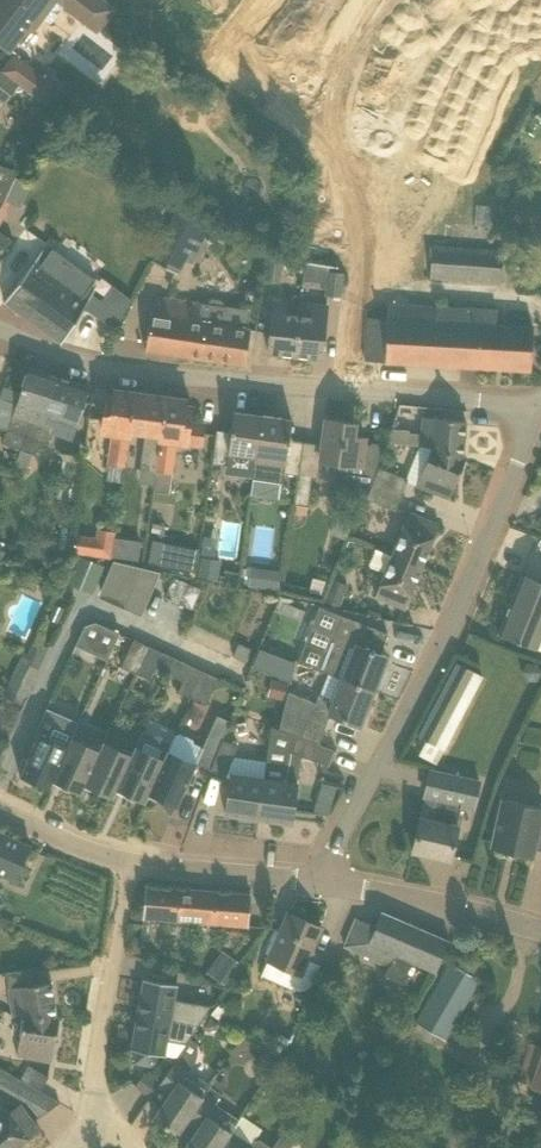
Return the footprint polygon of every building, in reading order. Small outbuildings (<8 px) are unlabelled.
[(26,27),(34,33),(45,17),(52,23),(63,7),(98,33),(115,10),(103,0),(0,0),(0,44),(8,50),(26,27)] [(510,21),(526,7),(520,0),(488,0),(510,21)] [(40,100),(53,84),(18,57),(6,72),(5,73),(19,83),(27,89),(40,100)] [(14,91),(19,83),(5,73),(6,72),(0,68),(0,109),(14,91)] [(371,76),(361,102),(404,120),(414,94),(371,76)] [(4,201),(17,172),(0,164),(0,199),(4,201)] [(191,263),(210,225),(179,209),(153,260),(178,273),(185,259),(191,263)] [(502,280),(504,249),(432,245),(431,276),(502,280)] [(6,301),(55,336),(62,341),(98,289),(92,284),(96,280),(52,248),(49,254),(42,249),(6,301)] [(268,255),(265,279),(280,281),(283,257),(268,255)] [(326,294),(329,295),(341,296),(344,272),(329,270),(326,294)] [(119,324),(129,293),(105,285),(94,316),(119,324)] [(251,329),(249,328),(223,324),(226,305),(223,299),(212,298),(207,301),(207,304),(154,295),(154,300),(146,349),(245,365),(251,329)] [(274,300),(268,352),(294,355),(299,315),(285,313),(287,301),(274,300)] [(299,315),(294,355),(322,358),(328,304),(300,301),(299,315)] [(531,369),(534,327),(497,324),(498,308),(389,302),(388,318),(367,317),(365,360),(531,369)] [(57,375),(29,366),(4,443),(21,448),(28,427),(32,428),(34,423),(38,411),(45,413),(57,375)] [(57,375),(45,413),(77,423),(90,386),(89,386),(57,375)] [(114,395),(108,394),(102,432),(112,433),(107,464),(123,467),(129,430),(130,430),(135,392),(115,390),(114,395)] [(148,465),(148,470),(156,471),(167,397),(135,392),(130,430),(144,432),(140,463),(148,465)] [(167,397),(156,471),(173,473),(177,441),(201,444),(204,424),(189,422),(192,406),(185,405),(186,399),(167,397)] [(262,415),(234,411),(231,431),(217,429),(213,463),(254,468),(262,415)] [(289,440),(292,419),(262,415),(254,468),(252,477),(283,481),(284,473),(299,475),(300,475),(304,442),(289,440)] [(431,446),(464,457),(466,420),(423,416),(422,433),(409,432),(410,430),(392,428),(387,443),(419,446),(428,447),(429,447),(431,447),(431,446)] [(356,423),(326,419),(322,444),(304,442),(300,475),(299,475),(295,502),(308,504),(312,476),(318,477),(320,460),(338,462),(337,470),(343,471),(342,480),(373,484),(384,446),(359,442),(354,436),(356,423)] [(34,452),(44,444),(44,443),(48,431),(49,428),(34,423),(32,428),(28,427),(21,448),(15,464),(27,468),(32,452),(34,452)] [(466,458),(464,457),(431,446),(431,447),(429,447),(428,447),(419,446),(406,477),(409,478),(408,481),(450,498),(466,458)] [(381,466),(374,484),(402,495),(408,481),(409,478),(406,477),(381,466)] [(156,471),(148,470),(146,484),(154,486),(156,471)] [(170,493),(173,473),(156,471),(154,486),(154,491),(170,493)] [(368,498),(396,509),(402,495),(374,484),(368,498)] [(423,566),(439,524),(410,512),(393,554),(393,555),(423,566)] [(73,548),(75,534),(75,531),(63,529),(61,546),(73,548)] [(116,531),(98,529),(94,556),(112,558),(116,531)] [(163,565),(166,546),(152,543),(149,562),(163,565)] [(376,597),(406,609),(423,566),(393,555),(393,554),(376,548),(370,565),(386,572),(376,597)] [(93,591),(103,562),(79,554),(69,583),(93,591)] [(222,561),(202,558),(199,577),(218,581),(222,561)] [(164,571),(150,568),(141,566),(123,606),(144,615),(164,571)] [(267,588),(279,589),(281,570),(270,569),(267,588)] [(523,572),(499,633),(537,648),(540,638),(540,580),(523,572)] [(191,607),(200,589),(172,575),(163,593),(191,607)] [(333,579),(325,600),(341,606),(349,585),(333,579)] [(388,633),(342,615),(320,607),(299,661),(342,678),(373,690),(387,656),(380,653),(388,633)] [(84,625),(75,645),(107,660),(120,632),(96,621),(84,625)] [(24,650),(21,658),(40,667),(49,647),(34,640),(28,653),(24,650)] [(147,647),(134,642),(124,665),(136,672),(147,647)] [(245,661),(251,649),(239,643),(233,656),(245,661)] [(176,660),(159,653),(147,647),(136,672),(151,680),(156,667),(170,673),(176,660)] [(23,705),(40,667),(21,658),(3,696),(23,705)] [(204,672),(201,671),(176,660),(170,673),(184,680),(179,692),(190,697),(189,699),(191,700),(204,672)] [(540,674),(540,669),(537,662),(526,663),(521,672),(527,681),(537,681),(540,674)] [(437,763),(483,676),(476,673),(462,666),(456,663),(418,735),(424,739),(426,740),(419,754),(437,763)] [(204,672),(191,700),(204,705),(216,678),(204,672)] [(320,694),(317,703),(289,692),(281,729),(296,734),(295,735),(319,744),(331,713),(360,725),(373,690),(342,678),(334,699),(320,694)] [(285,700),(289,682),(272,679),(269,696),(285,700)] [(118,787),(145,799),(144,801),(145,802),(150,791),(171,745),(141,731),(131,752),(133,753),(118,787)] [(21,776),(22,773),(49,786),(48,788),(49,789),(54,778),(53,778),(68,745),(67,744),(39,732),(20,775),(21,776)] [(177,806),(197,764),(211,769),(217,755),(216,755),(203,749),(204,747),(194,743),(193,739),(180,733),(176,734),(171,745),(150,791),(177,804),(176,806),(177,806)] [(289,750),(301,754),(329,765),(334,751),(336,751),(336,750),(319,744),(295,735),(289,750)] [(53,778),(54,778),(81,791),(80,792),(81,793),(86,782),(101,749),(99,749),(70,736),(67,744),(68,745),(53,778)] [(222,739),(216,755),(217,755),(211,769),(226,775),(238,745),(222,739)] [(86,782),(113,795),(112,797),(113,797),(118,787),(133,753),(131,752),(103,740),(99,749),(101,749),(86,782)] [(479,781),(431,770),(425,796),(426,796),(421,817),(420,817),(413,850),(451,859),(458,826),(456,825),(461,804),(473,807),(479,781)] [(231,772),(226,813),(258,818),(264,777),(231,772)] [(292,823),(297,782),(264,777),(258,818),(292,823)] [(313,808),(329,813),(337,785),(321,780),(313,808)] [(492,846),(533,856),(535,849),(540,850),(540,807),(503,799),(492,846)] [(0,832),(0,873),(15,879),(31,846),(0,832)] [(251,894),(146,885),(143,918),(202,923),(248,926),(248,925),(251,894)] [(289,911),(260,974),(293,989),(298,989),(303,989),(305,989),(308,987),(310,985),(312,982),(320,963),(308,957),(322,926),(289,911)] [(375,925),(357,917),(344,946),(387,964),(383,975),(401,983),(411,962),(436,973),(450,941),(382,911),(375,925)] [(227,986),(242,963),(230,955),(215,977),(227,986)] [(449,963),(415,1020),(445,1037),(479,980),(449,963)] [(139,1014),(199,1025),(210,1005),(174,1000),(177,984),(145,978),(139,1014)] [(57,1018),(52,981),(8,988),(12,1016),(23,1014),(23,1013),(57,1018)] [(212,1013),(219,1019),(227,1009),(220,1003),(212,1013)] [(52,1061),(59,1018),(57,1018),(23,1013),(23,1014),(16,1055),(52,1061)] [(187,1043),(199,1025),(139,1014),(132,1050),(164,1055),(167,1040),(187,1043)] [(217,1030),(221,1023),(211,1016),(204,1027),(210,1031),(217,1030)] [(252,1039),(278,1056),(286,1044),(260,1027),(252,1039)] [(276,1031),(273,1035),(285,1043),(288,1038),(276,1031)] [(531,1043),(518,1080),(540,1087),(540,1046),(531,1043)] [(189,1069),(195,1060),(181,1051),(161,1082),(158,1086),(169,1094),(153,1117),(168,1127),(169,1124),(179,1131),(186,1121),(210,1085),(211,1084),(189,1069)] [(259,1072),(273,1065),(267,1052),(252,1059),(259,1072)] [(42,1090),(49,1076),(30,1065),(22,1079),(42,1090)] [(161,1082),(144,1072),(136,1087),(151,1097),(158,1086),(161,1082)] [(312,1085),(299,1077),(293,1087),(306,1095),(312,1085)] [(55,1099),(25,1082),(16,1096),(29,1103),(38,1116),(60,1102),(55,1099)] [(222,1093),(210,1085),(186,1121),(198,1128),(184,1147),(220,1147),(231,1131),(232,1131),(240,1120),(216,1103),(222,1093)] [(40,1129),(20,1104),(9,1112),(0,1099),(0,1147),(16,1147),(40,1129)] [(273,1147),(291,1147),(297,1138),(285,1130),(273,1147)] [(273,1147),(261,1139),(255,1139),(252,1144),(232,1131),(231,1131),(220,1147),(273,1147)]
